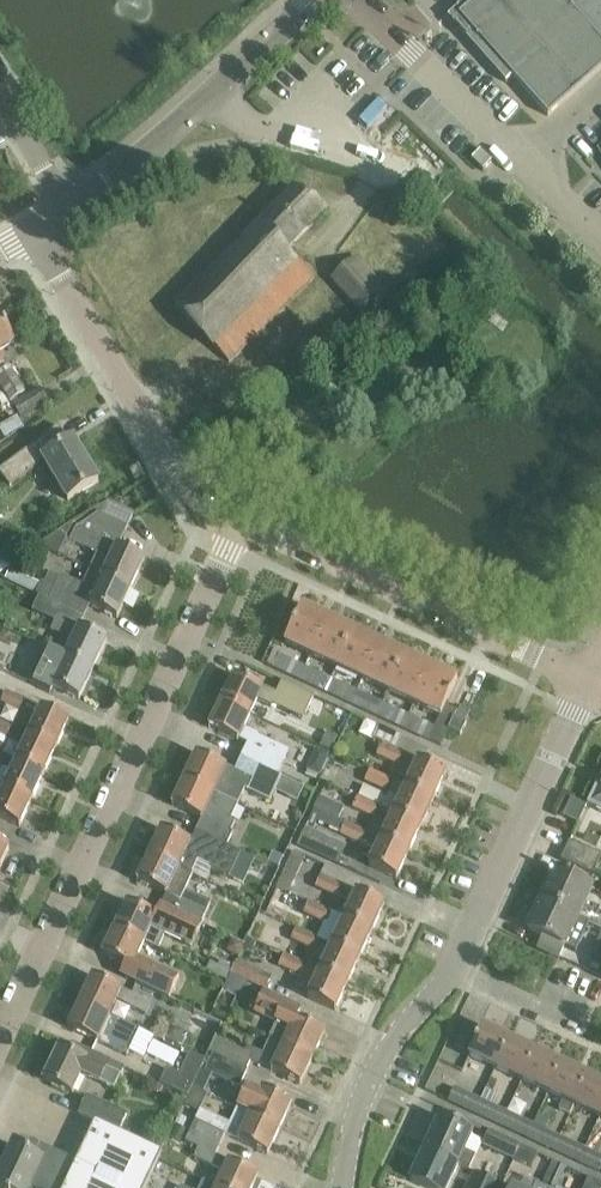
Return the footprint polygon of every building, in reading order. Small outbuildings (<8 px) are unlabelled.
[(600,69),(600,0),(477,0),(459,16),(514,77),(549,116),(600,69)] [(481,150),(472,159),(484,170),(488,166),(493,161),(481,150)] [(295,187),(175,304),(230,362),(315,277),(287,250),(328,210),(295,187)] [(365,317),(389,297),(356,257),(332,278),(365,317)] [(348,308),(340,314),(346,323),(354,317),(348,308)] [(15,341),(0,315),(0,350),(15,341)] [(52,344),(43,349),(49,359),(58,355),(52,344)] [(0,372),(0,383),(10,401),(25,392),(10,366),(0,372)] [(42,388),(14,403),(21,416),(49,400),(42,388)] [(0,427),(0,431),(5,439),(23,427),(17,417),(0,427)] [(0,470),(0,474),(10,487),(44,460),(68,500),(99,481),(74,440),(69,443),(59,426),(21,454),(0,470)] [(97,554),(90,569),(131,589),(145,559),(119,547),(128,527),(99,514),(79,527),(72,542),(97,554)] [(60,555),(72,527),(44,545),(43,547),(60,555)] [(9,571),(5,579),(39,595),(86,617),(88,610),(90,606),(96,608),(118,618),(131,589),(90,569),(82,586),(62,576),(61,577),(50,572),(45,582),(42,581),(41,584),(21,574),(20,576),(9,571)] [(81,628),(86,617),(39,595),(32,610),(57,621),(52,631),(74,641),(66,656),(94,669),(108,640),(86,629),(81,628)] [(311,655),(328,619),(302,607),(285,642),(311,655)] [(354,631),(328,619),(311,655),(337,667),(354,631)] [(5,645),(11,630),(1,626),(0,626),(0,643),(5,645)] [(354,631),(337,667),(363,679),(380,643),(354,631)] [(406,655),(380,643),(363,679),(389,692),(406,655)] [(43,646),(26,682),(33,685),(50,693),(53,686),(58,689),(80,699),(94,669),(66,656),(50,649),(43,646)] [(300,679),(306,667),(280,655),(274,667),(300,679)] [(389,692),(415,704),(432,668),(406,655),(389,692)] [(331,679),(306,667),(300,679),(326,691),(331,679)] [(458,680),(432,668),(415,704),(440,717),(435,728),(409,716),(404,728),(441,745),(448,729),(455,717),(457,711),(446,705),(458,680)] [(314,697),(304,692),(282,682),(282,683),(287,685),(282,697),(234,674),(222,701),(252,715),(259,701),(272,707),(273,705),(303,719),(314,697)] [(357,691),(331,679),(326,691),(352,703),(357,691)] [(383,703),(357,691),(352,703),(378,716),(383,703)] [(7,692),(2,704),(20,712),(25,700),(7,692)] [(257,749),(251,762),(278,775),(289,751),(260,737),(261,735),(246,728),(252,715),(222,701),(210,727),(257,749)] [(409,716),(383,703),(378,716),(404,728),(409,716)] [(69,721),(48,711),(43,708),(31,735),(57,747),(69,721)] [(455,717),(448,729),(461,735),(467,722),(455,717)] [(1,752),(12,727),(0,721),(0,751),(1,752)] [(328,731),(321,745),(331,751),(338,736),(328,731)] [(45,774),(57,747),(31,735),(19,761),(45,774)] [(399,766),(404,754),(383,743),(377,755),(399,766)] [(278,775),(251,762),(245,775),(197,753),(185,779),(238,804),(245,788),(270,800),(281,776),(278,775)] [(369,771),(335,755),(330,765),(386,791),(392,779),(370,769),(369,771)] [(447,772),(425,762),(421,760),(408,787),(434,799),(447,772)] [(32,800),(45,774),(19,761),(7,787),(6,788),(32,800)] [(600,811),(600,775),(587,805),(600,811)] [(202,818),(196,830),(228,845),(233,834),(230,833),(236,821),(231,818),(238,804),(185,779),(173,805),(202,818)] [(383,808),(395,815),(421,827),(434,799),(408,787),(396,781),(383,808)] [(20,826),(32,800),(6,788),(7,787),(0,784),(0,799),(1,799),(0,801),(0,817),(20,826)] [(375,804),(358,796),(353,807),(374,818),(379,806),(375,804)] [(572,798),(564,815),(579,822),(587,805),(572,798)] [(317,809),(337,819),(342,809),(322,800),(317,809)] [(384,840),(409,851),(421,827),(395,815),(384,840)] [(346,822),(368,832),(371,826),(349,816),(346,822)] [(384,840),(368,832),(346,822),(340,834),(362,844),(362,843),(379,851),(372,867),(397,878),(409,851),(384,840)] [(162,828),(150,854),(193,874),(199,860),(214,867),(213,869),(230,877),(236,864),(241,852),(227,846),(228,845),(196,830),(191,842),(162,828)] [(306,828),(299,844),(338,863),(346,846),(306,828)] [(571,842),(562,861),(594,876),(600,861),(600,857),(571,842)] [(10,848),(0,844),(0,869),(10,848)] [(274,852),(269,864),(278,868),(283,856),(274,852)] [(176,898),(171,909),(202,923),(206,914),(206,915),(212,902),(201,897),(201,898),(185,891),(193,874),(150,854),(138,881),(176,898)] [(360,881),(325,864),(315,886),(353,904),(346,919),(372,931),(385,904),(356,891),(360,881)] [(542,900),(579,917),(593,888),(556,871),(542,900)] [(538,947),(560,957),(565,946),(566,947),(572,933),(583,938),(591,923),(579,917),(542,900),(528,929),(544,937),(538,947)] [(166,919),(128,902),(115,928),(159,948),(166,933),(192,945),(202,923),(171,909),(166,919)] [(309,902),(304,913),(325,924),(330,912),(309,902)] [(360,957),(372,931),(346,919),(335,914),(329,926),(340,932),(334,945),(360,957)] [(318,937),(297,927),(291,940),(312,950),(318,937)] [(136,982),(158,992),(166,996),(176,974),(138,957),(145,942),(159,949),(159,948),(115,928),(103,954),(141,972),(136,982)] [(239,958),(243,950),(245,944),(233,938),(226,952),(239,958)] [(245,944),(243,950),(252,954),(257,944),(247,939),(245,944)] [(360,957),(334,945),(322,940),(317,953),(325,957),(319,970),(348,984),(360,957)] [(335,1010),(348,984),(319,970),(310,966),(311,966),(285,954),(279,966),(300,976),(299,976),(315,984),(309,998),(335,1010)] [(228,982),(231,975),(234,966),(221,960),(218,966),(211,962),(207,971),(228,982)] [(237,960),(234,966),(231,975),(263,989),(263,988),(267,989),(272,977),(237,960)] [(93,976),(81,1002),(140,1029),(111,1015),(118,1000),(147,1014),(152,1003),(93,976)] [(277,1022),(270,1037),(313,1058),(325,1031),(297,1018),(302,1008),(266,991),(256,1012),(277,1022)] [(128,1055),(133,1044),(140,1029),(81,1002),(69,1028),(99,1042),(99,1041),(128,1055)] [(167,1030),(163,1039),(178,1045),(185,1031),(177,1027),(167,1030)] [(469,1055),(496,1068),(509,1039),(483,1027),(469,1055)] [(301,1084),(313,1058),(270,1037),(263,1053),(248,1046),(246,1051),(216,1038),(210,1052),(248,1070),(252,1061),(301,1084)] [(535,1051),(509,1039),(496,1068),(522,1080),(535,1051)] [(44,1080),(66,1090),(74,1093),(82,1076),(114,1090),(125,1067),(110,1061),(111,1060),(75,1043),(71,1052),(59,1047),(44,1080)] [(562,1064),(535,1051),(522,1080),(548,1092),(562,1064)] [(248,1072),(248,1070),(210,1052),(206,1060),(201,1069),(206,1072),(206,1073),(241,1089),(249,1072),(248,1072)] [(201,1069),(206,1060),(190,1053),(180,1074),(167,1068),(160,1084),(188,1097),(201,1069)] [(588,1076),(562,1064),(548,1092),(564,1100),(559,1109),(570,1115),(575,1105),(588,1076)] [(588,1076),(575,1105),(600,1117),(600,1082),(588,1076)] [(293,1102),(271,1092),(259,1086),(257,1091),(248,1087),(238,1108),(280,1128),(293,1102)] [(449,1101),(475,1113),(481,1099),(455,1087),(449,1101)] [(80,1113),(121,1131),(128,1115),(88,1096),(80,1113)] [(507,1112),(481,1099),(475,1113),(501,1125),(507,1112)] [(268,1154),(280,1128),(238,1108),(231,1124),(201,1110),(191,1131),(214,1142),(221,1145),(226,1134),(268,1154)] [(501,1125),(527,1137),(534,1124),(507,1112),(501,1125)] [(179,1115),(175,1124),(183,1127),(187,1119),(179,1115)] [(426,1149),(459,1165),(469,1169),(475,1155),(465,1151),(473,1133),(440,1118),(426,1149)] [(161,1154),(96,1123),(65,1187),(144,1187),(161,1154)] [(560,1136),(534,1124),(527,1137),(554,1150),(560,1136)] [(181,1143),(187,1130),(178,1125),(172,1138),(181,1143)] [(483,1146),(514,1160),(522,1144),(491,1130),(483,1146)] [(219,1187),(252,1187),(259,1175),(210,1152),(214,1142),(191,1131),(186,1142),(200,1149),(195,1159),(225,1173),(218,1187),(219,1187)] [(554,1150),(580,1162),(586,1149),(560,1136),(554,1150)] [(14,1145),(0,1175),(0,1187),(31,1187),(33,1185),(39,1187),(57,1187),(70,1157),(53,1150),(31,1140),(26,1151),(14,1145)] [(459,1165),(426,1149),(411,1180),(427,1187),(448,1187),(459,1165)] [(586,1149),(580,1162),(600,1171),(600,1169),(600,1155),(586,1149)] [(554,1161),(544,1182),(552,1186),(561,1165),(562,1164),(554,1161)] [(489,1179),(475,1173),(468,1187),(485,1187),(489,1179)] [(537,1182),(523,1175),(517,1187),(549,1187),(537,1182)] [(590,1177),(585,1187),(600,1187),(600,1182),(590,1177)] [(489,1179),(485,1187),(502,1187),(503,1185),(489,1179)]
